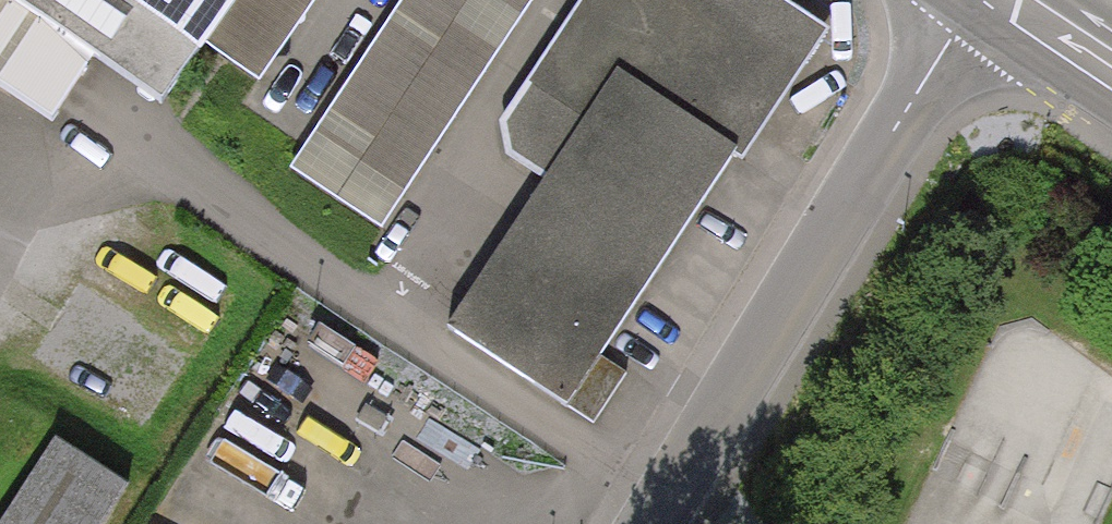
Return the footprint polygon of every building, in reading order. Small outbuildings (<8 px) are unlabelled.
[(158,103),(198,45),(258,86),(317,0),(6,0),(158,103)] [(291,166),(386,226),(529,0),(396,0),(291,166)] [(818,30),(771,0),(583,0),(505,122),(512,162),(541,181),(445,330),(572,411),(818,30)] [(12,523),(110,523),(131,478),(49,441),(12,523)]
